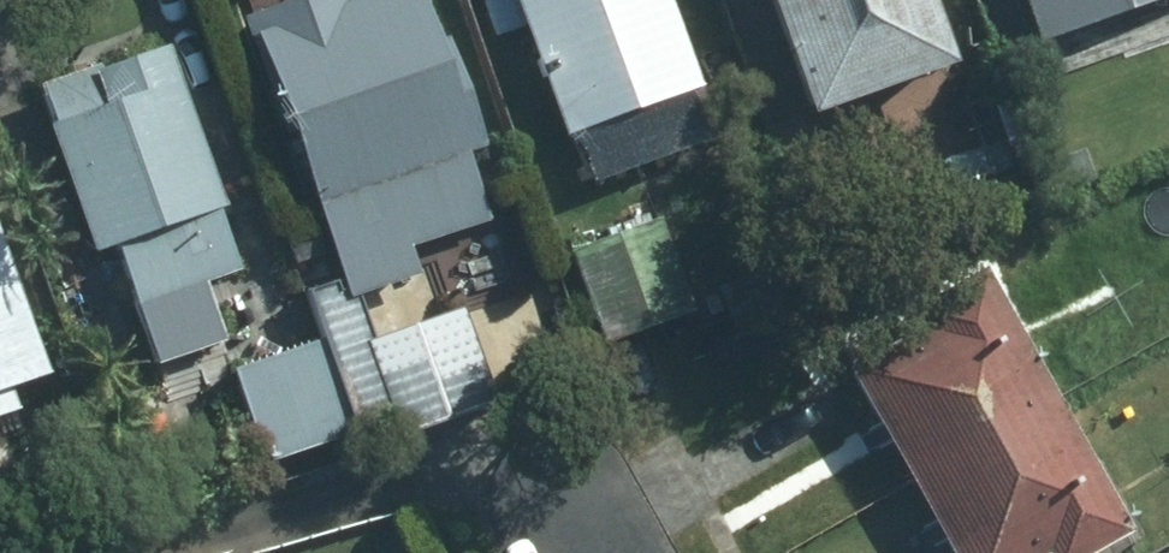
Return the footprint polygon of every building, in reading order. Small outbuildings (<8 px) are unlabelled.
[(416,0),(337,0),(236,35),(325,292),(399,269),(497,233),(416,0)] [(654,0),(501,0),(557,149),(691,99),(654,0)] [(927,0),(748,0),(798,130),(954,71),(927,0)] [(1025,55),(1168,3),(1168,0),(1005,0),(1025,55)] [(150,41),(23,86),(107,319),(233,274),(150,41)] [(997,108),(959,122),(983,189),(1021,176),(997,108)] [(690,317),(658,233),(567,268),(599,351),(690,317)] [(492,407),(459,309),(418,323),(399,269),(286,307),(300,350),(220,377),(257,486),(492,407)] [(827,358),(894,485),(1044,401),(980,279),(827,358)] [(37,408),(0,298),(0,420),(37,408)] [(1044,401),(894,485),(929,552),(1110,552),(1121,547),(1044,401)]
